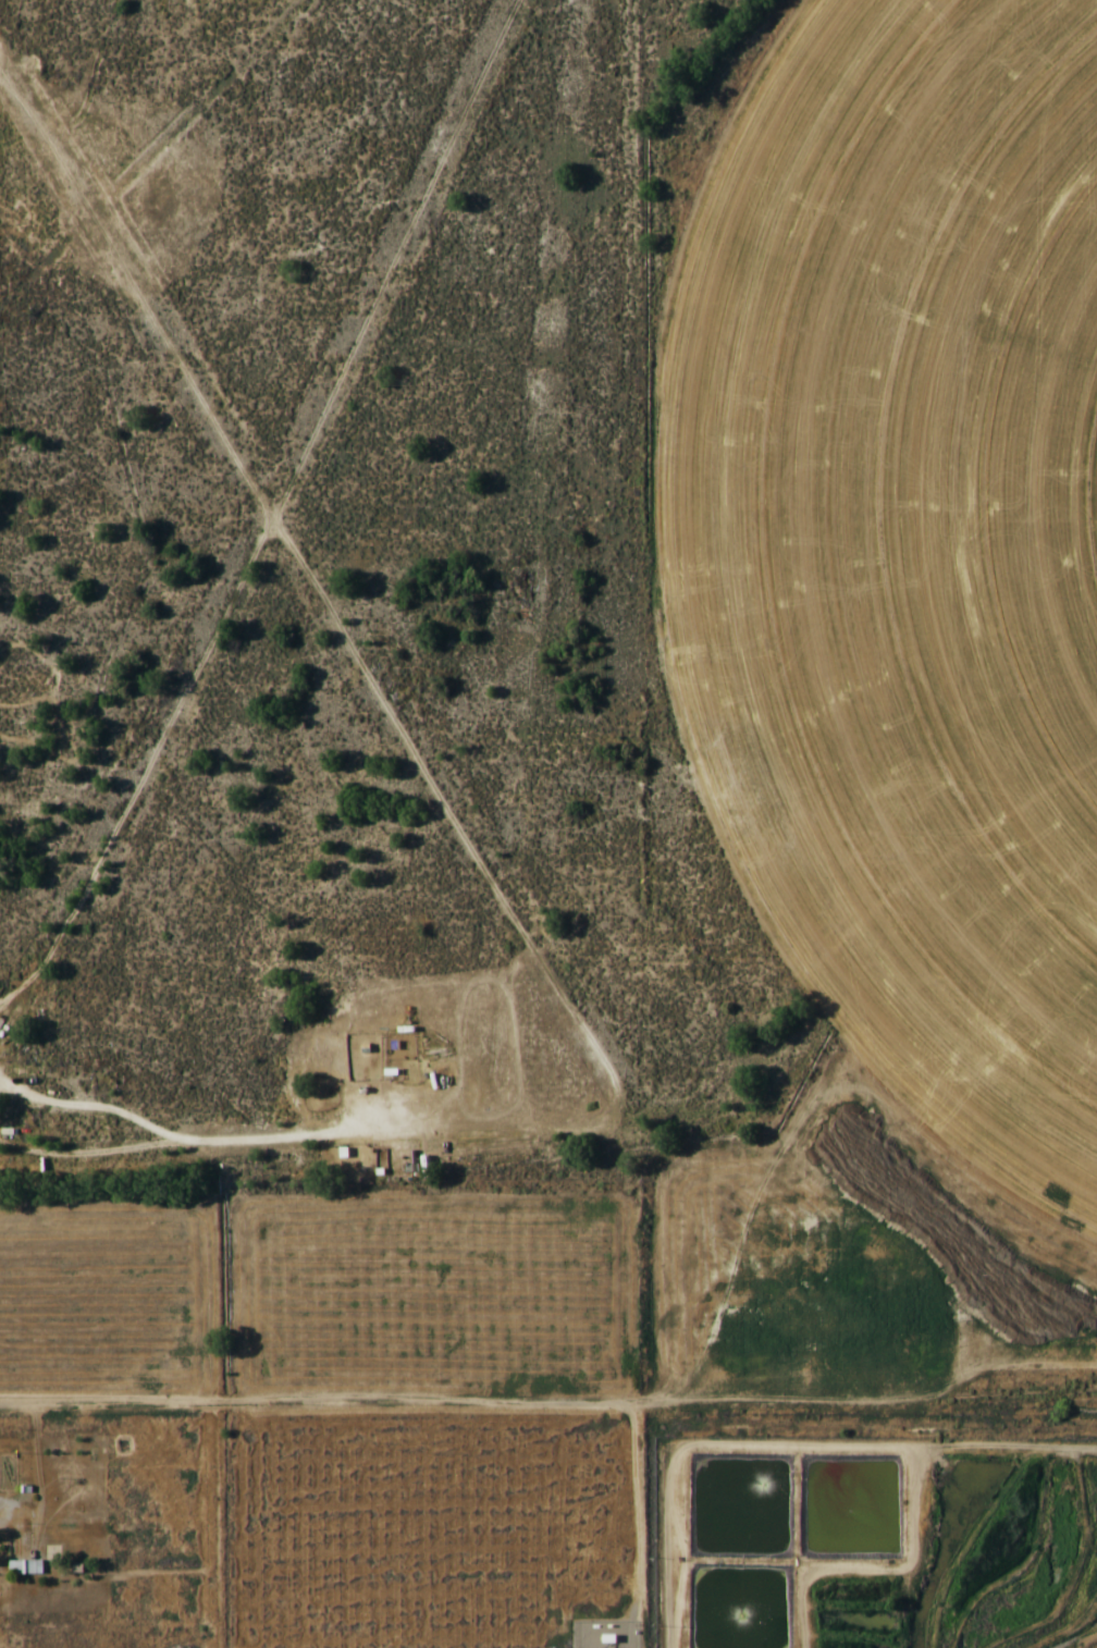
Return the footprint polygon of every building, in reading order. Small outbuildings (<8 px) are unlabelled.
[(50,1112),(72,1115),(73,1109),(51,1106),(50,1112)] [(8,1560),(8,1574),(42,1574),(42,1560),(8,1560)] [(576,1622),(576,1647),(597,1647),(597,1622),(576,1622)]
